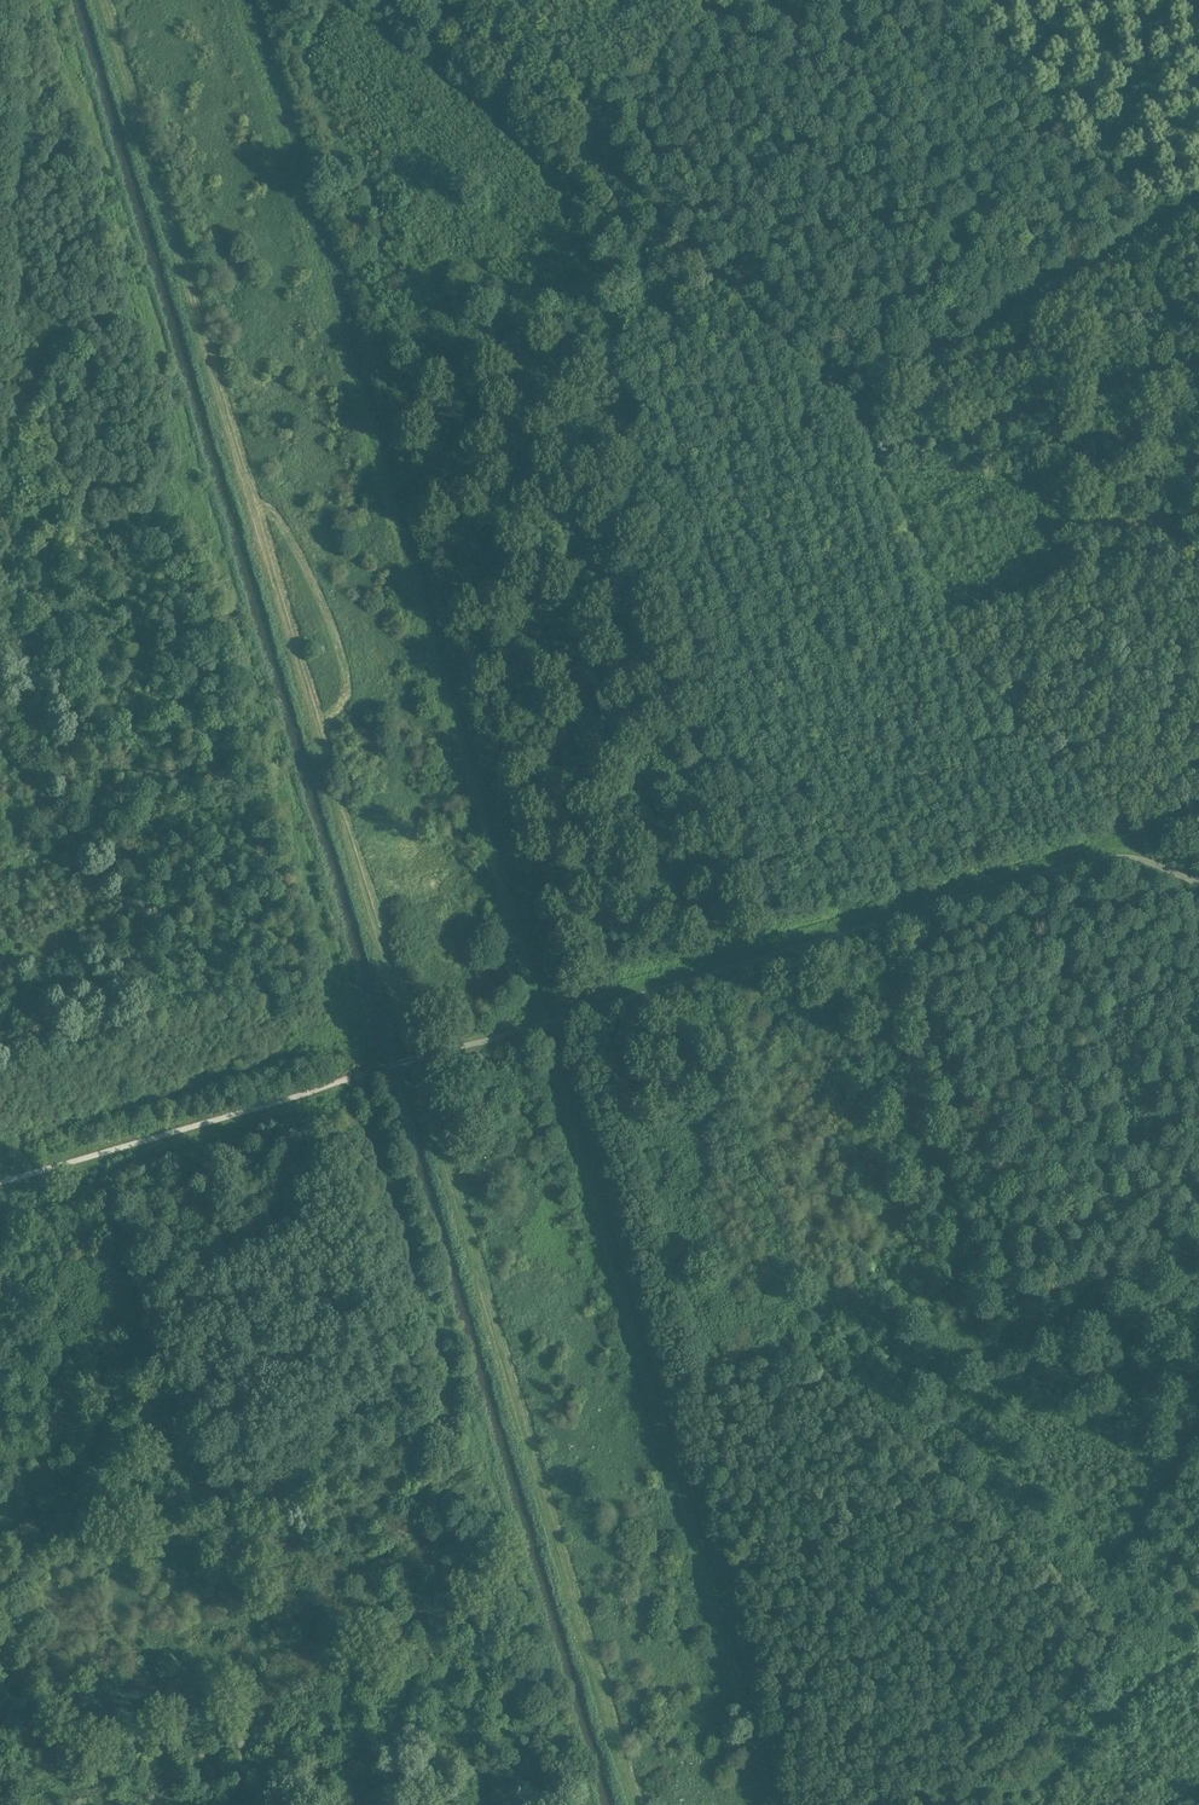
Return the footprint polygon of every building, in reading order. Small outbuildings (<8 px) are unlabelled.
[(264,824),(265,810),(249,809),(248,824),(264,824)]
